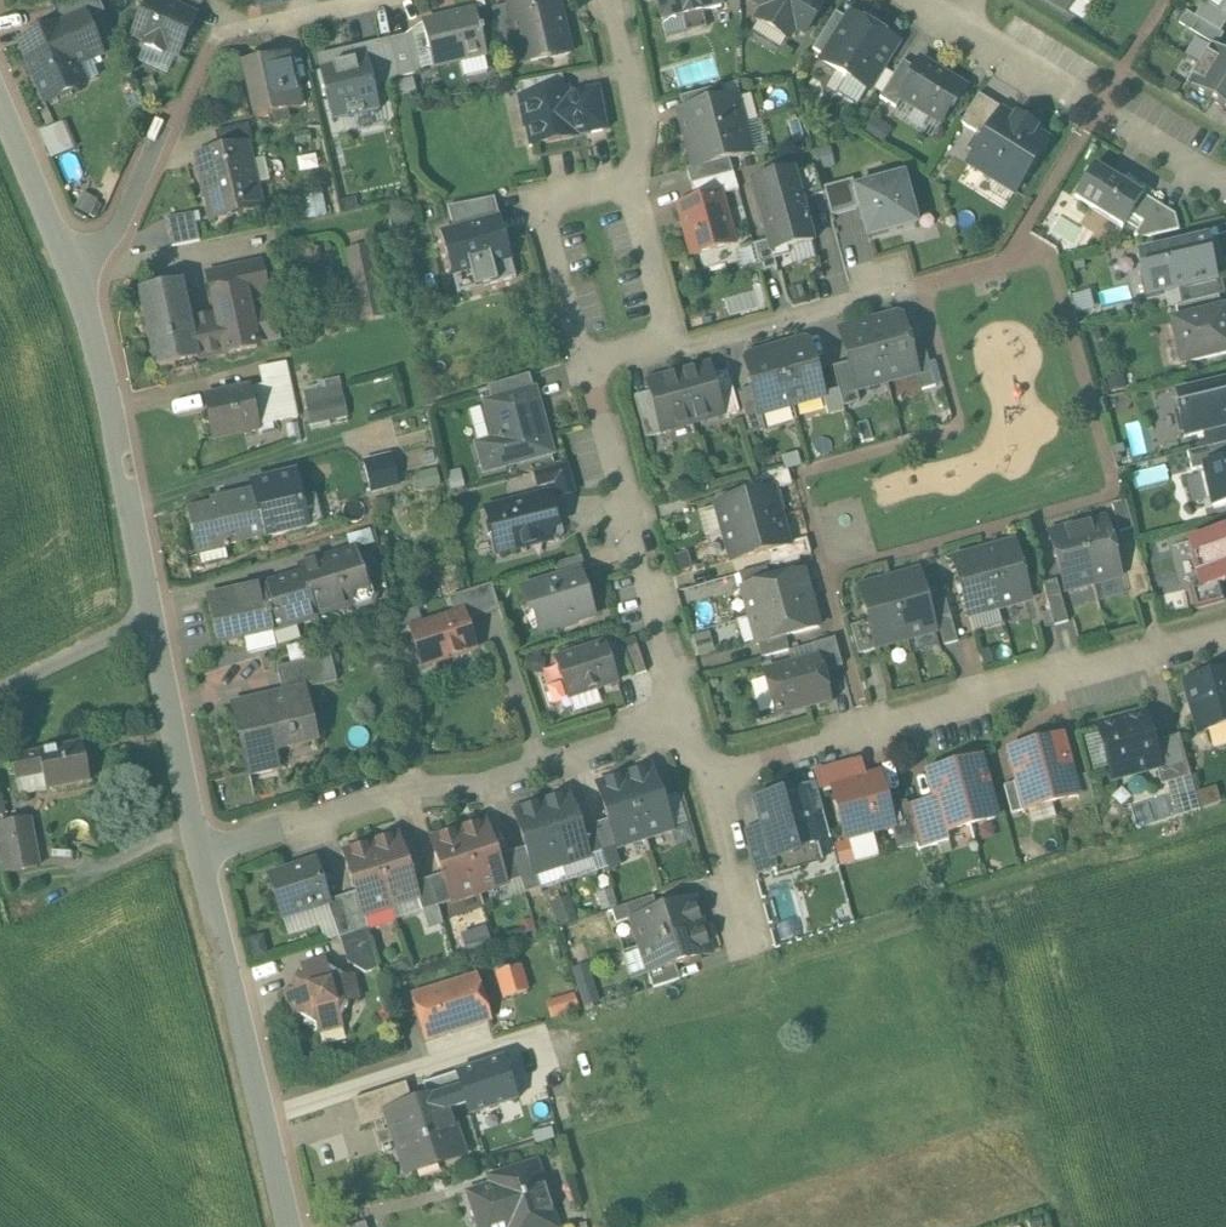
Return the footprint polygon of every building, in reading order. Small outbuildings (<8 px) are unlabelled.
[(87,20),(105,12),(100,0),(85,0),(57,7),(62,24),(85,15),(87,20)] [(133,37),(147,43),(145,47),(162,55),(164,50),(178,56),(196,17),(158,0),(150,0),(133,37)] [(201,8),(204,0),(182,0),(201,8)] [(509,5),(520,49),(523,64),(570,53),(558,0),(528,0),(509,5)] [(663,21),(682,17),(702,12),(721,8),(719,0),(658,0),(663,21)] [(757,4),(764,9),(757,21),(788,40),(795,28),(805,34),(823,5),(815,0),(759,0),(757,4)] [(1065,13),(1073,0),(1045,0),(1065,13)] [(1218,11),(1224,15),(1223,18),(1225,20),(1225,0),(1218,11)] [(1204,3),(1195,17),(1220,33),(1225,23),(1225,20),(1223,18),(1224,15),(1218,11),(1204,3)] [(509,5),(492,10),(501,54),(520,49),(509,5)] [(476,12),(422,25),(433,69),(487,56),(476,12)] [(702,12),(682,17),(686,33),(706,29),(702,12)] [(1224,35),(1220,33),(1195,17),(1186,12),(1179,24),(1212,45),(1216,47),(1224,35)] [(836,13),(813,50),(825,57),(848,20),(836,13)] [(62,24),(20,43),(46,103),(76,89),(71,76),(74,68),(102,55),(87,20),(85,15),(62,24)] [(896,44),(851,16),(849,19),(823,61),(844,74),(843,76),(846,78),(847,76),(868,89),(896,44)] [(406,36),(381,42),(389,80),(422,72),(413,31),(406,36)] [(380,42),(367,45),(372,70),(385,67),(380,42)] [(367,45),(316,57),(328,108),(359,101),(362,114),(381,109),(372,70),(367,45)] [(1212,45),(1199,65),(1225,82),(1225,53),(1216,47),(1212,45)] [(300,108),(286,55),(243,66),(257,119),(300,108)] [(903,61),(880,98),(896,108),(902,98),(901,98),(911,81),(908,80),(915,69),(903,61)] [(936,71),(920,61),(915,69),(908,80),(911,81),(901,98),(902,98),(941,123),(951,106),(954,108),(965,89),(949,79),(949,77),(937,70),(936,71)] [(1199,65),(1186,86),(1225,111),(1225,82),(1199,65)] [(722,86),(680,98),(684,112),(726,100),(722,86)] [(599,88),(578,92),(585,130),(586,130),(587,135),(608,131),(599,88)] [(565,90),(524,98),(524,100),(521,106),(523,121),(529,124),(534,145),(574,137),(573,133),(585,130),(578,92),(566,94),(565,90)] [(1002,110),(979,95),(961,124),(984,139),(1001,112),(1002,110)] [(684,112),(679,113),(687,141),(743,126),(735,98),(726,100),(684,112)] [(1035,130),(1016,118),(1015,120),(1001,112),(984,139),(968,165),(1014,194),(1048,141),(1034,132),(1035,130)] [(73,150),(63,124),(39,134),(49,160),(73,150)] [(248,125),(215,133),(219,152),(246,145),(246,147),(253,145),(248,125)] [(743,126),(687,141),(694,167),(694,169),(729,160),(751,154),(743,126)] [(219,152),(198,156),(213,221),(262,210),(246,147),(246,145),(219,152)] [(729,160),(694,169),(694,167),(687,169),(691,185),(733,174),(729,160)] [(817,166),(794,172),(802,200),(825,194),(823,189),(817,166)] [(1143,196),(1094,166),(1074,199),(1122,229),(1130,216),(1143,196)] [(794,172),(751,184),(767,242),(771,254),(773,254),(814,242),(802,200),(794,172)] [(733,174),(691,185),(696,202),(720,195),(721,196),(738,191),(733,174)] [(855,189),(854,189),(860,210),(868,239),(917,225),(903,176),(855,189)] [(852,181),(823,189),(825,194),(831,217),(860,210),(854,189),(855,189),(852,181)] [(696,202),(679,206),(692,256),(734,244),(721,196),(720,195),(696,202)] [(1156,204),(1143,196),(1130,216),(1142,224),(1143,224),(1156,204)] [(454,231),(494,220),(499,218),(494,200),(448,208),(454,231)] [(1175,216),(1156,204),(1143,224),(1142,224),(1134,236),(1141,240),(1179,231),(1175,216)] [(199,241),(194,214),(167,219),(172,245),(199,241)] [(454,231),(441,234),(453,276),(479,269),(484,287),(516,279),(504,233),(498,235),(494,220),(454,231)] [(1207,239),(1139,256),(1143,273),(1140,273),(1146,298),(1179,291),(1215,282),(1214,281),(1211,269),(1209,261),(1212,260),(1207,239)] [(767,242),(753,245),(761,273),(777,269),(773,254),(771,254),(767,242)] [(260,263),(208,274),(215,305),(247,299),(267,294),(260,263)] [(1215,282),(1179,291),(1183,305),(1225,295),(1221,280),(1214,281),(1215,282)] [(182,283),(140,292),(156,369),(198,360),(198,359),(191,327),(182,283)] [(376,292),(359,296),(363,317),(380,313),(376,292)] [(1218,297),(1176,307),(1179,321),(1222,311),(1218,297)] [(247,299),(216,305),(219,321),(226,353),(226,354),(257,348),(256,344),(250,314),(247,299)] [(273,309),(250,314),(256,344),(279,339),(273,309)] [(1172,323),(1177,345),(1182,344),(1187,364),(1225,354),(1225,320),(1224,311),(1222,311),(1179,321),(1172,323)] [(902,318),(896,315),(886,318),(884,321),(871,325),(886,381),(916,372),(910,349),(902,318)] [(212,317),(196,321),(197,326),(191,327),(198,359),(226,353),(219,321),(213,322),(212,317)] [(886,381),(871,325),(853,330),(854,332),(841,335),(849,364),(856,389),(886,381)] [(802,341),(794,343),(792,346),(777,350),(792,404),(822,396),(808,344),(802,341)] [(936,387),(924,345),(910,349),(916,372),(922,391),(936,387)] [(777,350),(759,355),(757,353),(748,356),(745,362),(752,389),(759,414),(760,413),(792,404),(777,350)] [(286,364),(260,369),(264,386),(279,383),(280,384),(290,382),(286,364)] [(849,364),(832,368),(843,408),(859,403),(855,389),(856,389),(849,364)] [(709,366),(678,375),(692,423),(721,416),(722,415),(711,376),(709,366)] [(728,371),(711,376),(722,415),(721,416),(722,418),(739,413),(728,371)] [(678,375),(648,383),(651,392),(662,432),(692,423),(678,375)] [(491,402),(533,391),(529,376),(486,388),(491,402)] [(264,386),(249,390),(257,425),(297,417),(290,382),(280,384),(279,383),(264,386)] [(340,382),(319,386),(320,392),(307,394),(313,424),(347,416),(340,382)] [(1177,396),(1181,411),(1225,400),(1225,385),(1177,396)] [(249,388),(206,397),(214,437),(257,428),(257,425),(249,390),(249,388)] [(759,414),(752,389),(738,393),(750,435),(765,430),(760,413),(759,414)] [(552,453),(534,390),(533,391),(491,402),(487,403),(498,440),(480,445),(487,471),(552,453)] [(651,392),(634,397),(646,439),(662,434),(662,432),(651,392)] [(1178,412),(1185,438),(1225,429),(1225,400),(1181,411),(1178,412)] [(1204,434),(1207,448),(1225,444),(1225,429),(1204,434)] [(371,489),(405,485),(401,452),(367,456),(371,489)] [(1214,507),(1225,504),(1225,463),(1204,468),(1214,507)] [(568,465),(535,474),(539,488),(555,483),(559,497),(575,493),(568,465)] [(319,524),(305,468),(251,481),(254,492),(265,537),(319,524)] [(787,471),(748,482),(752,496),(773,490),(773,491),(792,486),(787,471)] [(752,496),(717,505),(724,533),(780,518),(773,491),(773,490),(752,496)] [(227,502),(187,512),(200,565),(227,558),(225,547),(265,537),(254,492),(227,498),(227,502)] [(549,495),(488,510),(490,521),(488,525),(490,534),(494,537),(498,553),(547,541),(551,544),(559,542),(563,536),(561,528),(556,525),(549,495)] [(1125,501),(1112,505),(1119,533),(1133,529),(1125,501)] [(780,518),(724,533),(732,561),(767,552),(788,546),(788,544),(780,518)] [(1105,519),(1077,527),(1093,583),(1121,575),(1105,519)] [(1077,527),(1049,534),(1064,591),(1093,583),(1077,527)] [(1189,542),(1200,587),(1200,588),(1225,582),(1225,534),(1189,542)] [(806,539),(788,544),(788,546),(767,552),(771,566),(811,555),(806,539)] [(1015,546),(1009,543),(1000,546),(998,549),(984,552),(999,608),(1029,600),(1015,546)] [(355,551),(300,568),(304,582),(316,616),(317,616),(352,605),(359,609),(372,605),(376,597),(372,584),(364,580),(355,551)] [(984,552),(969,556),(966,555),(957,557),(954,563),(969,617),(999,608),(984,552)] [(581,557),(555,565),(559,579),(580,572),(586,571),(581,557)] [(766,567),(738,575),(742,589),(770,581),(766,567)] [(559,579),(522,590),(528,609),(533,607),(540,633),(560,627),(561,629),(575,624),(574,623),(594,616),(580,572),(559,579)] [(770,581),(742,589),(750,617),(811,600),(803,572),(770,581)] [(919,573),(891,581),(907,639),(935,631),(919,573)] [(1056,580),(1043,584),(1054,626),(1068,622),(1056,580)] [(891,581),(877,585),(874,583),(864,585),(861,591),(869,622),(876,647),(878,647),(907,639),(891,581)] [(304,582),(280,589),(291,626),(317,618),(317,616),(316,616),(304,582)] [(280,589),(278,583),(264,587),(271,617),(269,618),(272,632),(291,626),(280,589)] [(1200,587),(1190,589),(1196,610),(1224,602),(1219,584),(1200,588),(1200,587)] [(492,585),(449,598),(455,616),(464,613),(467,623),(500,612),(492,585)] [(264,586),(209,599),(208,598),(207,598),(218,645),(220,645),(220,644),(245,638),(245,639),(273,633),(272,632),(269,618),(271,617),(264,587),(264,586)] [(811,600),(750,617),(757,645),(786,637),(818,628),(811,600)] [(947,600),(933,604),(944,646),(958,643),(947,600)] [(455,616),(411,630),(423,667),(476,650),(467,623),(464,613),(455,616)] [(869,622),(851,628),(859,655),(879,650),(878,647),(876,647),(869,622)] [(786,637),(757,645),(761,659),(789,651),(786,637)] [(635,638),(622,642),(624,650),(637,645),(635,638)] [(835,639),(812,645),(816,659),(817,659),(821,673),(842,667),(835,639)] [(605,645),(556,661),(568,698),(617,682),(605,645)] [(624,650),(633,677),(647,673),(638,645),(637,645),(624,650)] [(331,656),(277,668),(283,694),(305,689),(305,690),(337,682),(331,656)] [(816,659),(766,673),(777,715),(829,701),(821,673),(817,659),(816,659)] [(1185,683),(1199,733),(1225,726),(1225,671),(1185,683)] [(283,694),(272,696),(272,699),(253,703),(253,701),(232,705),(248,775),(278,768),(274,752),(317,742),(305,690),(305,689),(283,694)] [(1144,715),(1099,727),(1114,779),(1156,767),(1158,766),(1151,743),(1144,715)] [(1179,735),(1151,743),(1158,766),(1156,767),(1161,785),(1191,777),(1179,735)] [(1062,737),(1035,744),(1052,803),(1077,796),(1073,779),(1062,737)] [(83,743),(39,753),(43,775),(47,791),(91,782),(83,743)] [(1026,810),(1052,803),(1035,744),(1009,751),(1018,782),(1026,810)] [(39,753),(12,758),(16,781),(43,775),(39,753)] [(981,759),(955,766),(971,825),(997,818),(981,759)] [(946,832),(971,825),(955,766),(929,773),(936,800),(945,832),(946,832)] [(652,767),(624,777),(645,839),(673,830),(652,767)] [(43,775),(16,781),(19,796),(47,791),(43,775)] [(888,808),(879,775),(832,788),(846,839),(891,827),(893,826),(888,808)] [(1087,775),(1073,779),(1077,796),(1080,807),(1094,803),(1087,775)] [(624,777),(597,786),(608,821),(617,848),(645,839),(624,777)] [(1018,782),(1004,786),(1012,814),(1026,810),(1018,782)] [(816,785),(800,790),(802,795),(804,794),(809,814),(823,810),(816,785)] [(569,794),(541,804),(562,866),(590,857),(581,829),(569,794)] [(802,795),(782,800),(780,794),(755,801),(775,875),(801,868),(795,848),(817,842),(809,814),(804,794),(802,795)] [(936,800),(908,808),(918,845),(920,850),(948,842),(946,832),(945,832),(936,800)] [(907,803),(888,808),(893,826),(891,827),(898,850),(918,845),(908,808),(907,803)] [(541,804),(514,813),(525,848),(534,876),(535,875),(562,866),(541,804)] [(0,823),(0,843),(6,874),(38,868),(29,818),(0,823)] [(608,821),(594,825),(603,853),(617,848),(608,821)] [(486,822),(458,831),(479,893),(507,884),(498,857),(486,822)] [(594,825),(581,829),(590,857),(603,853),(594,825)] [(762,827),(746,832),(758,874),(774,869),(762,827)] [(458,831),(431,840),(442,875),(451,902),(479,893),(458,831)] [(398,835),(371,844),(391,906),(418,898),(419,897),(414,884),(398,835)] [(371,844),(343,853),(356,893),(364,915),(365,915),(391,906),(371,844)] [(525,848),(511,852),(520,880),(525,894),(540,889),(535,875),(534,876),(525,848)] [(511,852),(498,857),(507,884),(520,880),(511,852)] [(315,862),(269,877),(283,919),(328,904),(329,904),(328,902),(315,862)] [(442,875),(428,879),(437,907),(451,902),(442,875)] [(428,879),(414,884),(419,897),(418,898),(422,912),(437,907),(428,879)] [(364,915),(356,893),(342,897),(354,934),(367,930),(369,929),(365,915),(364,915)] [(563,924),(579,919),(572,896),(556,901),(563,924)] [(354,934),(342,897),(328,902),(329,904),(328,904),(339,939),(340,939),(354,934)] [(653,897),(612,911),(616,924),(631,919),(658,911),(653,897)] [(658,911),(631,919),(640,947),(703,926),(694,899),(658,911)] [(703,926),(640,947),(649,974),(676,966),(712,954),(703,926)] [(456,950),(497,943),(494,927),(453,934),(456,950)] [(354,934),(340,939),(348,963),(366,974),(379,970),(367,930),(354,934)] [(325,961),(301,967),(303,974),(302,977),(297,978),(293,985),(294,989),(293,992),(286,994),(292,1017),(299,1015),(317,1026),(319,1033),(343,1027),(341,1019),(351,1002),(358,1000),(352,976),(345,978),(327,968),(325,961)] [(592,961),(575,966),(587,1007),(604,1002),(592,961)] [(676,966),(649,974),(653,988),(680,980),(676,966)] [(515,969),(497,975),(504,997),(523,992),(515,969)] [(477,975),(412,996),(426,1040),(490,1020),(477,975)] [(574,997),(551,1004),(554,1015),(577,1009),(574,997)] [(505,1057),(455,1074),(469,1120),(520,1103),(505,1057)] [(394,1087),(353,1100),(361,1128),(389,1119),(387,1112),(386,1111),(408,1105),(405,1096),(398,1098),(394,1087)] [(444,1093),(387,1112),(406,1171),(460,1153),(462,1158),(465,1157),(444,1093)] [(504,1173),(502,1175),(500,1177),(499,1181),(501,1189),(495,1191),(494,1187),(472,1195),(480,1220),(482,1226),(514,1226),(517,1226),(544,1226),(550,1225),(551,1226),(554,1226),(544,1196),(547,1195),(541,1176),(540,1174),(538,1174),(536,1173),(534,1173),(532,1168),(534,1167),(533,1164),(504,1173)]
